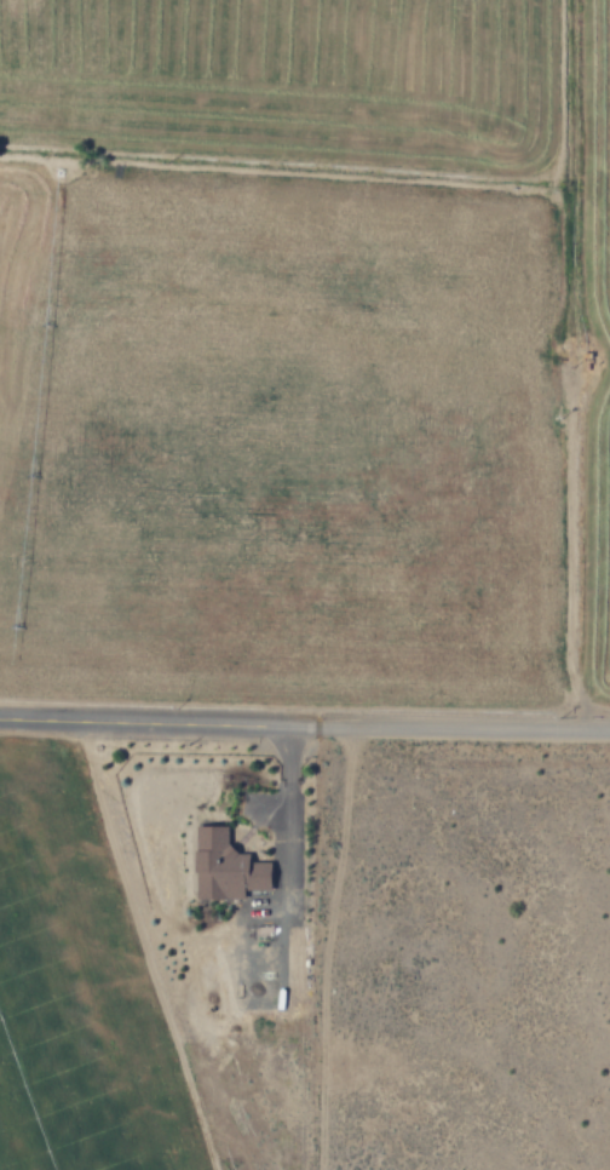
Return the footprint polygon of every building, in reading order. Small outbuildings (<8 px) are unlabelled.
[(195,825),(194,897),(243,899),(243,889),(269,889),(269,862),(248,861),(248,853),(226,853),(228,826),(195,825)]
